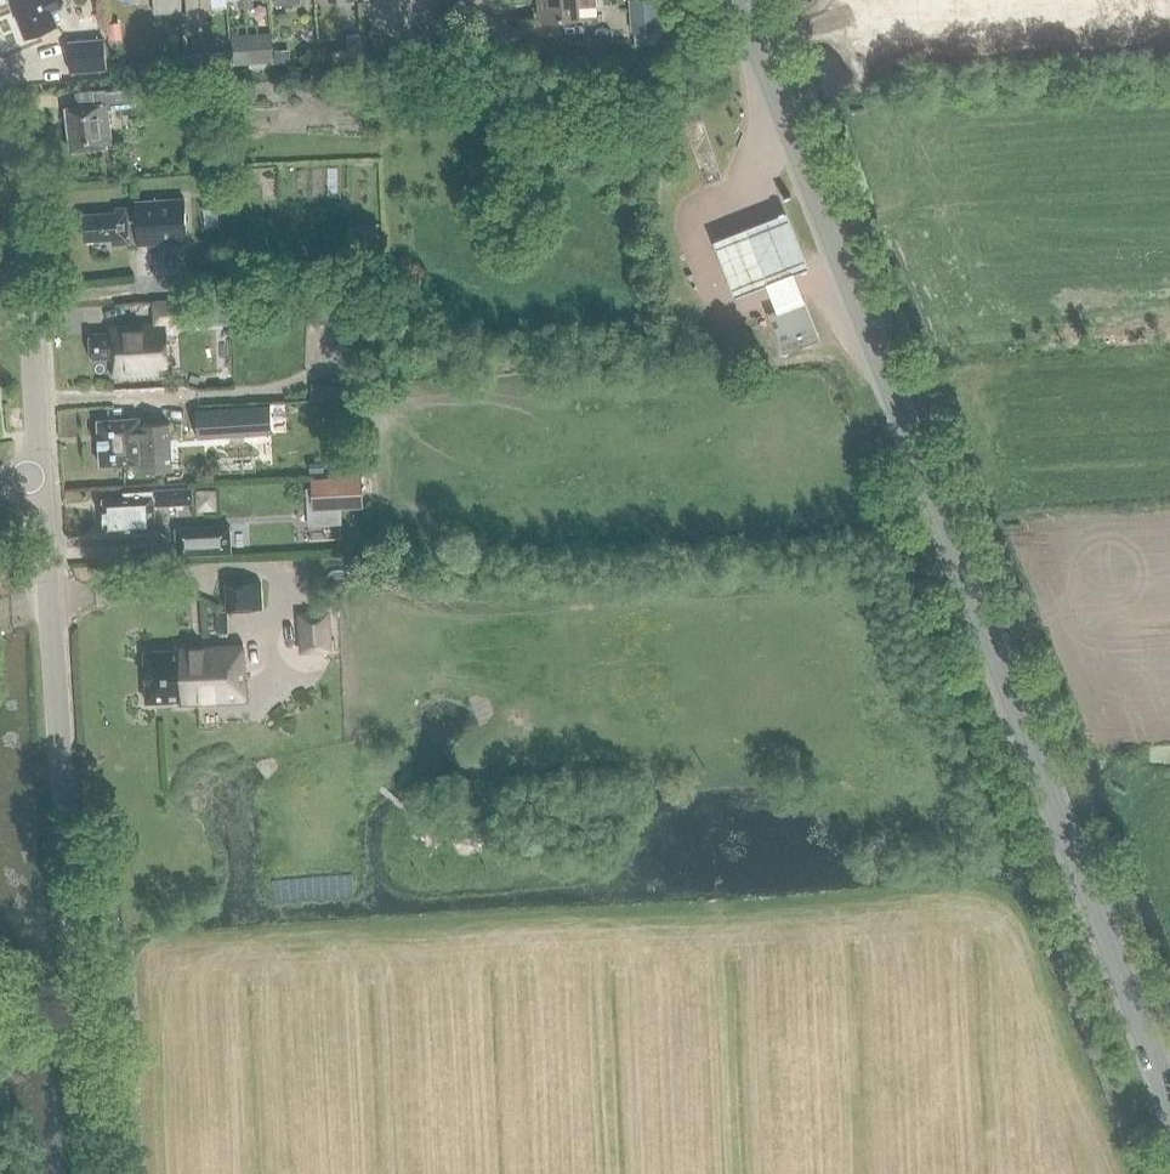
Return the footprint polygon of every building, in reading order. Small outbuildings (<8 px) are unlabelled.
[(26,39),(58,26),(52,12),(61,8),(64,2),(63,0),(9,0),(26,39)] [(181,0),(153,0),(154,13),(182,12),(181,0)] [(185,10),(211,8),(211,0),(184,0),(185,10)] [(597,0),(538,0),(540,21),(579,18),(579,7),(597,6),(597,0)] [(632,32),(634,32),(661,30),(662,30),(663,30),(661,0),(630,0),(632,32)] [(122,40),(120,21),(107,22),(109,41),(122,40)] [(248,34),(250,68),(273,66),(270,32),(248,34)] [(105,38),(68,41),(71,72),(107,68),(105,38)] [(347,49),(332,51),(333,64),(363,60),(361,38),(346,39),(347,49)] [(274,63),(290,62),(289,48),(273,49),(274,63)] [(185,65),(186,71),(231,67),(231,62),(229,51),(185,55),(185,65)] [(112,147),(107,108),(136,105),(134,86),(94,91),(95,104),(65,108),(70,151),(112,147)] [(218,180),(217,170),(198,171),(199,181),(218,180)] [(175,239),(172,200),(164,200),(164,199),(135,201),(136,210),(82,214),(84,241),(110,239),(110,244),(175,239)] [(785,221),(713,249),(735,305),(807,277),(785,221)] [(352,255),(376,254),(376,225),(366,225),(351,225),(352,239),(352,255)] [(276,248),(267,248),(268,263),(277,262),(276,248)] [(331,290),(309,290),(308,319),(330,320),(331,290)] [(202,323),(201,301),(154,303),(155,325),(164,324),(164,325),(202,323)] [(819,340),(804,302),(768,316),(783,354),(819,340)] [(114,376),(167,372),(164,325),(164,324),(155,325),(115,327),(116,332),(89,334),(91,359),(112,358),(114,376)] [(268,434),(266,405),(195,408),(197,438),(268,434)] [(174,470),(171,423),(140,425),(139,418),(97,420),(100,465),(142,463),(143,472),(174,470)] [(363,508),(361,476),(311,480),(313,504),(336,502),(337,510),(363,508)] [(192,488),(123,492),(123,498),(102,499),(103,510),(103,521),(104,532),(155,529),(153,505),(193,503),(192,488)] [(229,525),(176,528),(177,555),(230,553),(229,525)] [(262,609),(261,581),(225,582),(226,610),(262,609)] [(305,616),(306,646),(327,645),(328,653),(329,653),(329,651),(327,615),(305,616)] [(243,645),(175,648),(175,652),(143,653),(146,704),(177,703),(177,707),(245,704),(243,645)]
